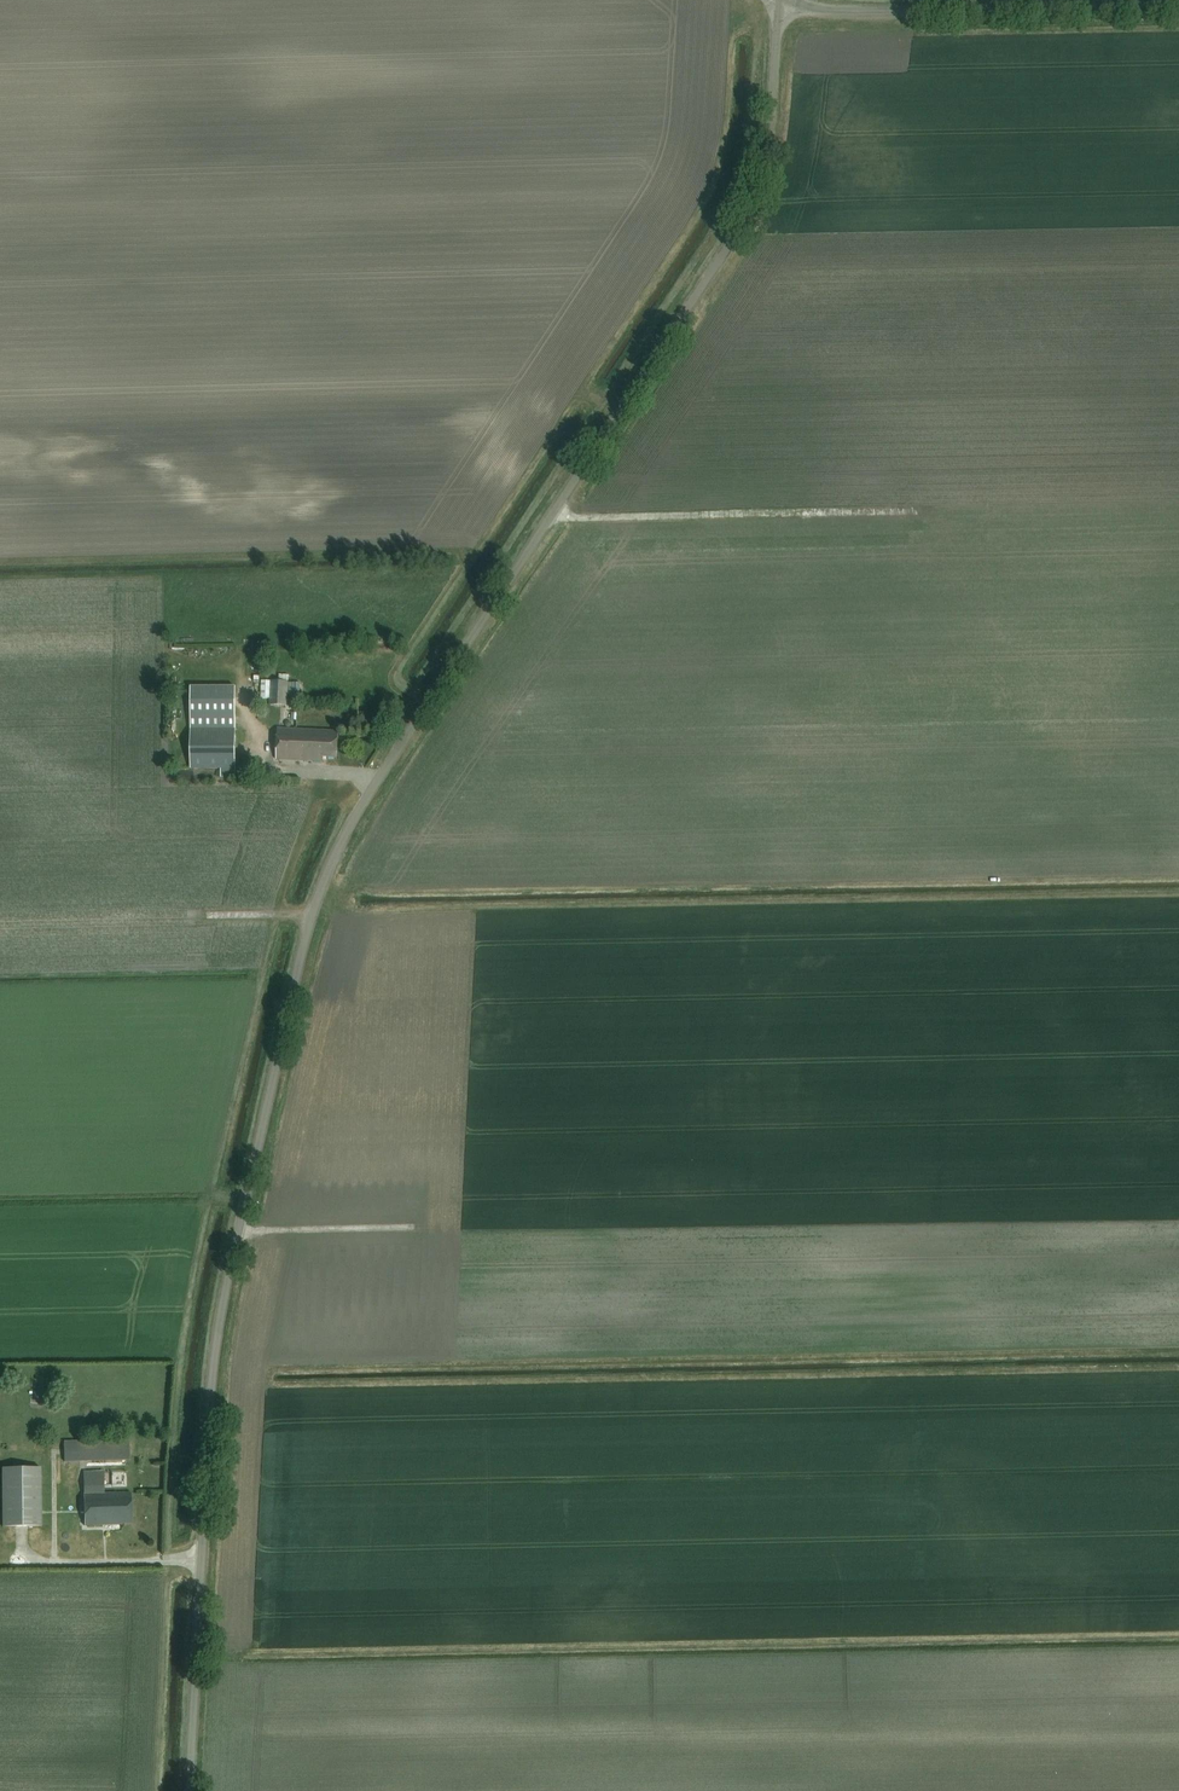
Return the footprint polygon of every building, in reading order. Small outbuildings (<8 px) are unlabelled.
[(269,699),(270,682),(259,682),(259,688),(261,688),(261,699),(269,699)] [(287,707),(288,683),(270,682),(269,699),(269,706),(287,707)] [(233,779),(235,687),(191,686),(190,771),(219,772),(219,779),(233,779)] [(322,758),(336,759),(337,733),(277,730),(276,761),(322,762),(322,758)] [(64,1463),(129,1461),(129,1440),(64,1441),(64,1463)] [(2,1527),(40,1527),(40,1469),(1,1469),(2,1527)] [(84,1526),(131,1525),(131,1493),(104,1493),(104,1478),(94,1478),(94,1471),(84,1471),(84,1526)]
